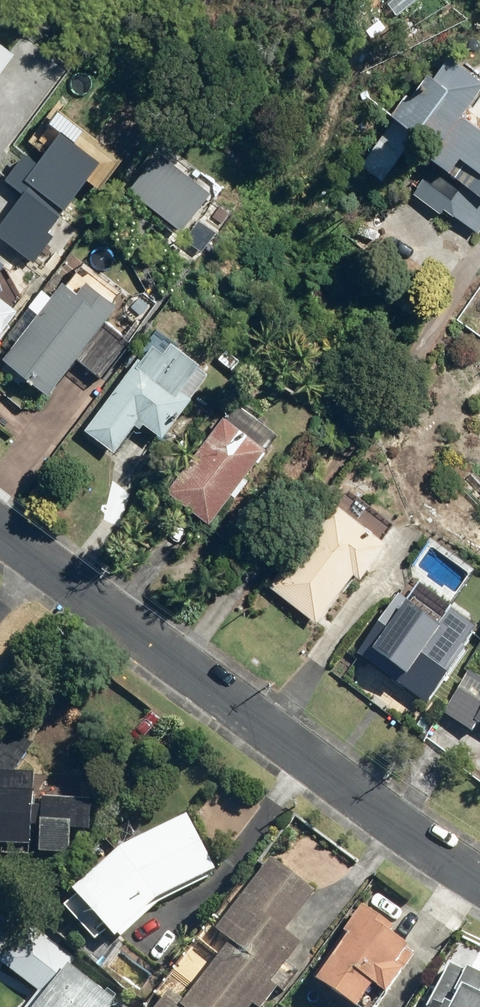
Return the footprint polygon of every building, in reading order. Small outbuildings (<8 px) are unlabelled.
[(477,235),(479,230),(479,131),(462,119),(479,93),(479,81),(437,51),(389,118),(393,120),(359,168),(382,184),(407,147),(433,166),(411,196),(439,216),(443,211),(477,235)] [(0,223),(0,230),(36,255),(104,157),(64,129),(44,157),(29,147),(9,175),(26,186),(0,223)] [(163,152),(134,191),(184,228),(213,188),(163,152)] [(2,364),(49,399),(117,308),(86,285),(78,296),(62,284),(2,364)] [(17,315),(0,302),(0,336),(17,315)] [(148,343),(83,431),(113,453),(133,426),(139,430),(142,425),(160,438),(190,398),(179,390),(199,364),(169,343),(161,353),(148,343)] [(265,449),(222,416),(163,491),(207,525),(229,496),(234,499),(248,482),(242,477),(265,449)] [(330,503),(267,587),(315,623),(352,575),(357,579),(384,543),(330,503)] [(355,658),(425,708),(477,636),(447,614),(437,628),(397,600),(355,658)] [(479,730),(479,681),(468,674),(441,716),(471,735),(476,727),(479,730)] [(27,851),(28,830),(37,831),(35,858),(66,860),(68,834),(88,835),(90,803),(40,800),(40,811),(30,811),(32,775),(0,773),(0,850),(27,851)] [(69,896),(112,943),(154,904),(213,874),(198,846),(184,818),(116,853),(69,896)] [(152,1006),(255,1006),(257,1005),(259,1006),(265,1006),(297,966),(285,958),(299,940),(281,926),(311,889),(272,858),(220,924),(235,935),(183,1001),(167,988),(152,1006)] [(366,904),(318,975),(360,1004),(375,982),(390,992),(407,967),(398,961),(409,944),(391,932),(396,924),(366,904)] [(66,967),(35,1006),(118,1006),(66,967)] [(446,967),(425,1006),(479,1006),(479,980),(464,972),(462,975),(446,967)]
